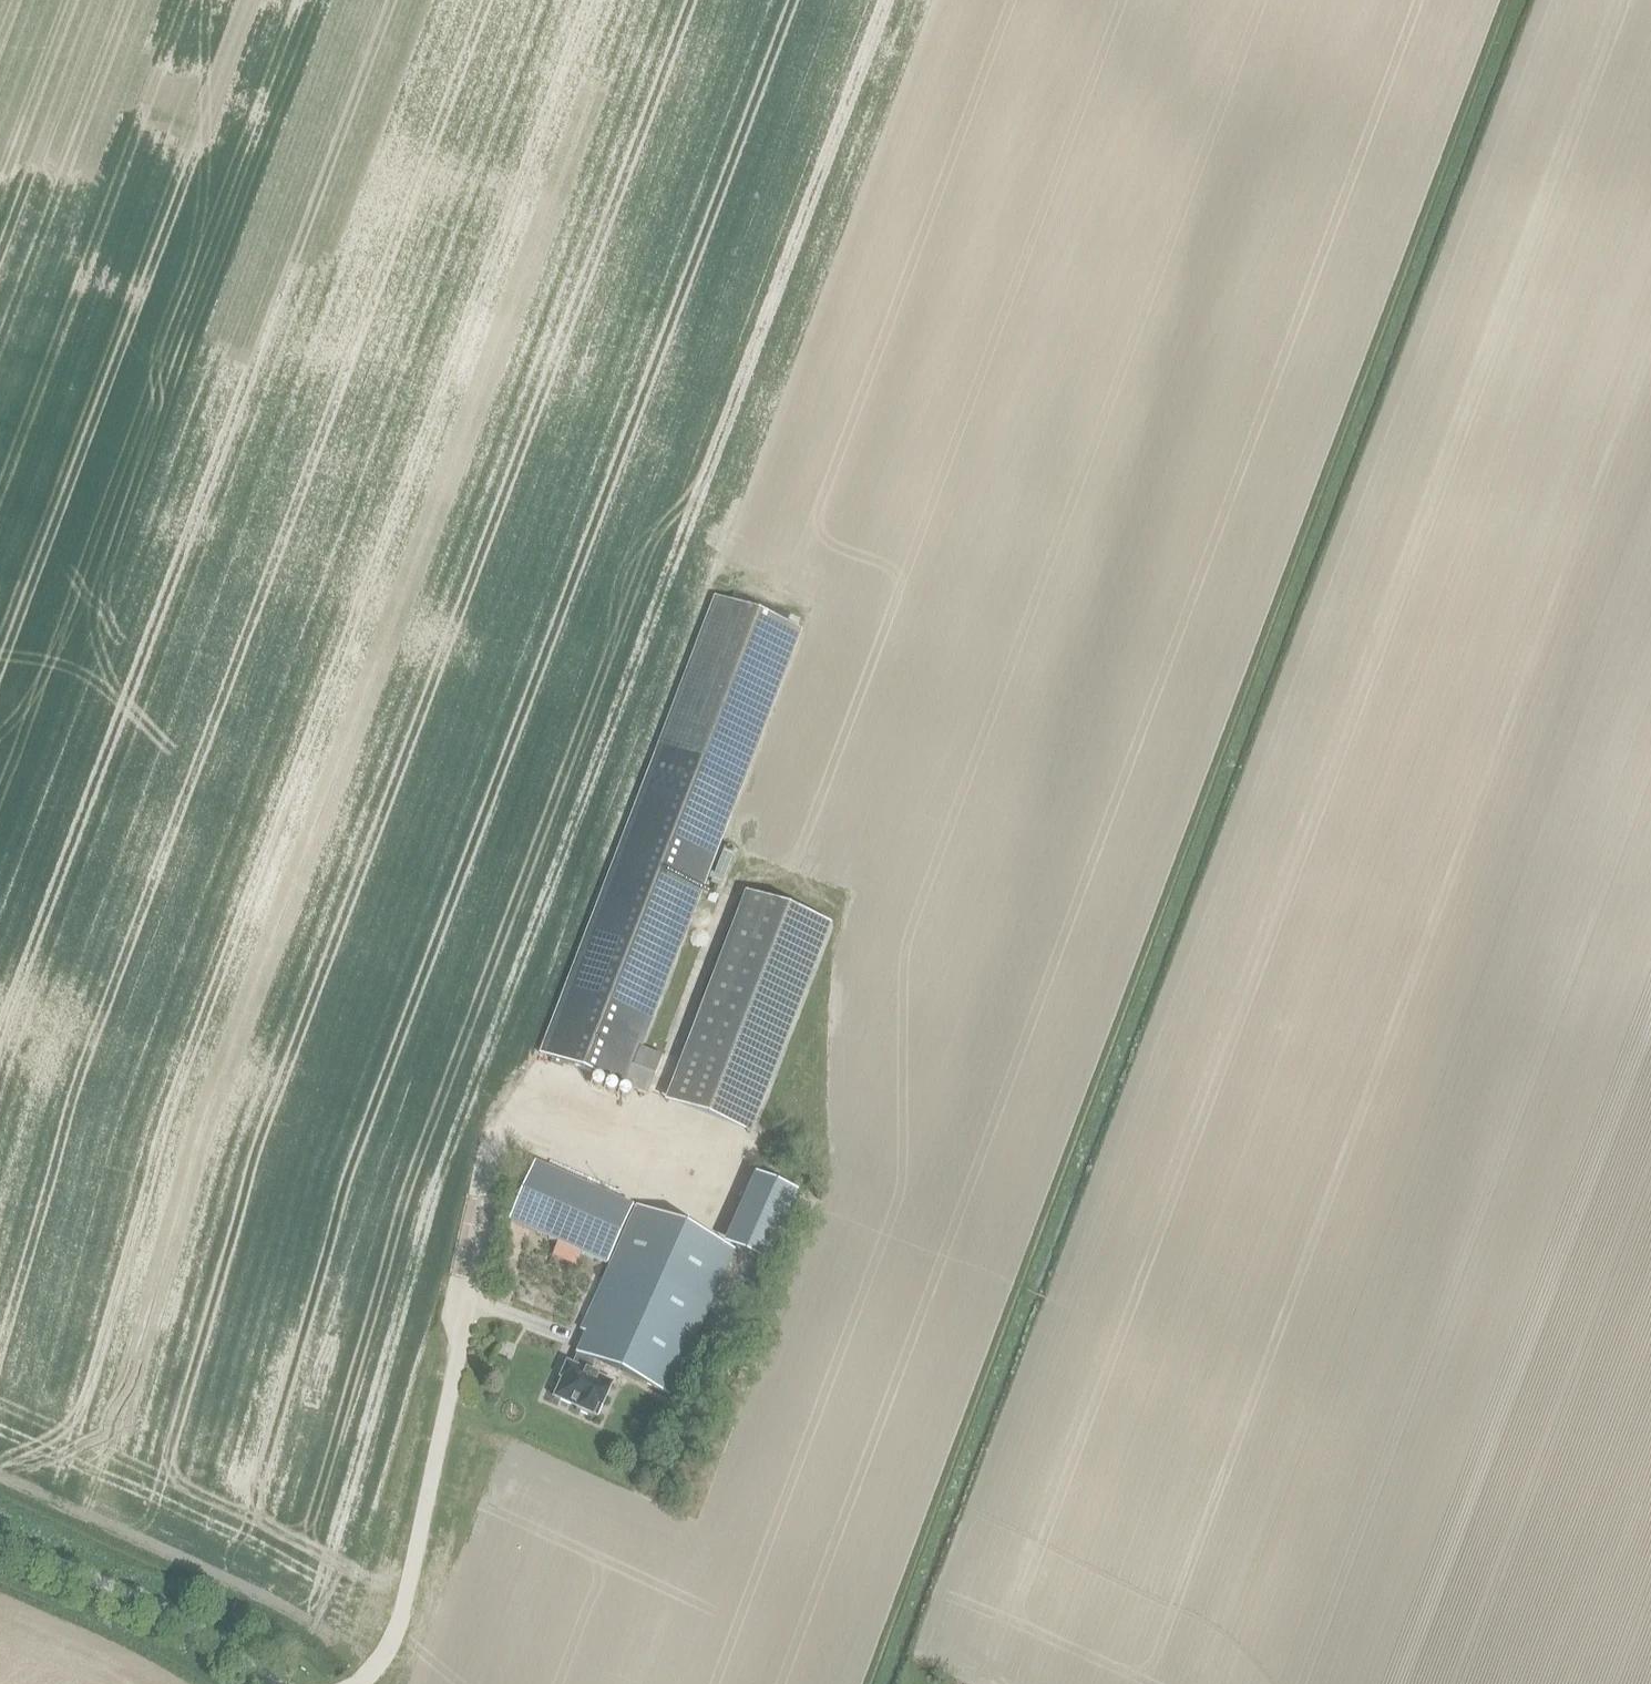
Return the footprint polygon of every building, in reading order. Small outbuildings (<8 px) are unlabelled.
[(803,631),(715,597),(540,1055),(648,1096),(656,1076),(636,1068),(803,631)] [(832,927),(746,894),(665,1103),(752,1136),(832,927)] [(512,1222),(607,1264),(633,1207),(537,1165),(512,1222)] [(734,1251),(637,1208),(582,1332),(587,1334),(578,1355),(579,1355),(573,1368),(568,1365),(563,1378),(564,1381),(556,1398),(577,1407),(579,1410),(593,1416),(595,1416),(597,1416),(611,1384),(589,1374),(595,1362),(670,1395),(734,1251)]
